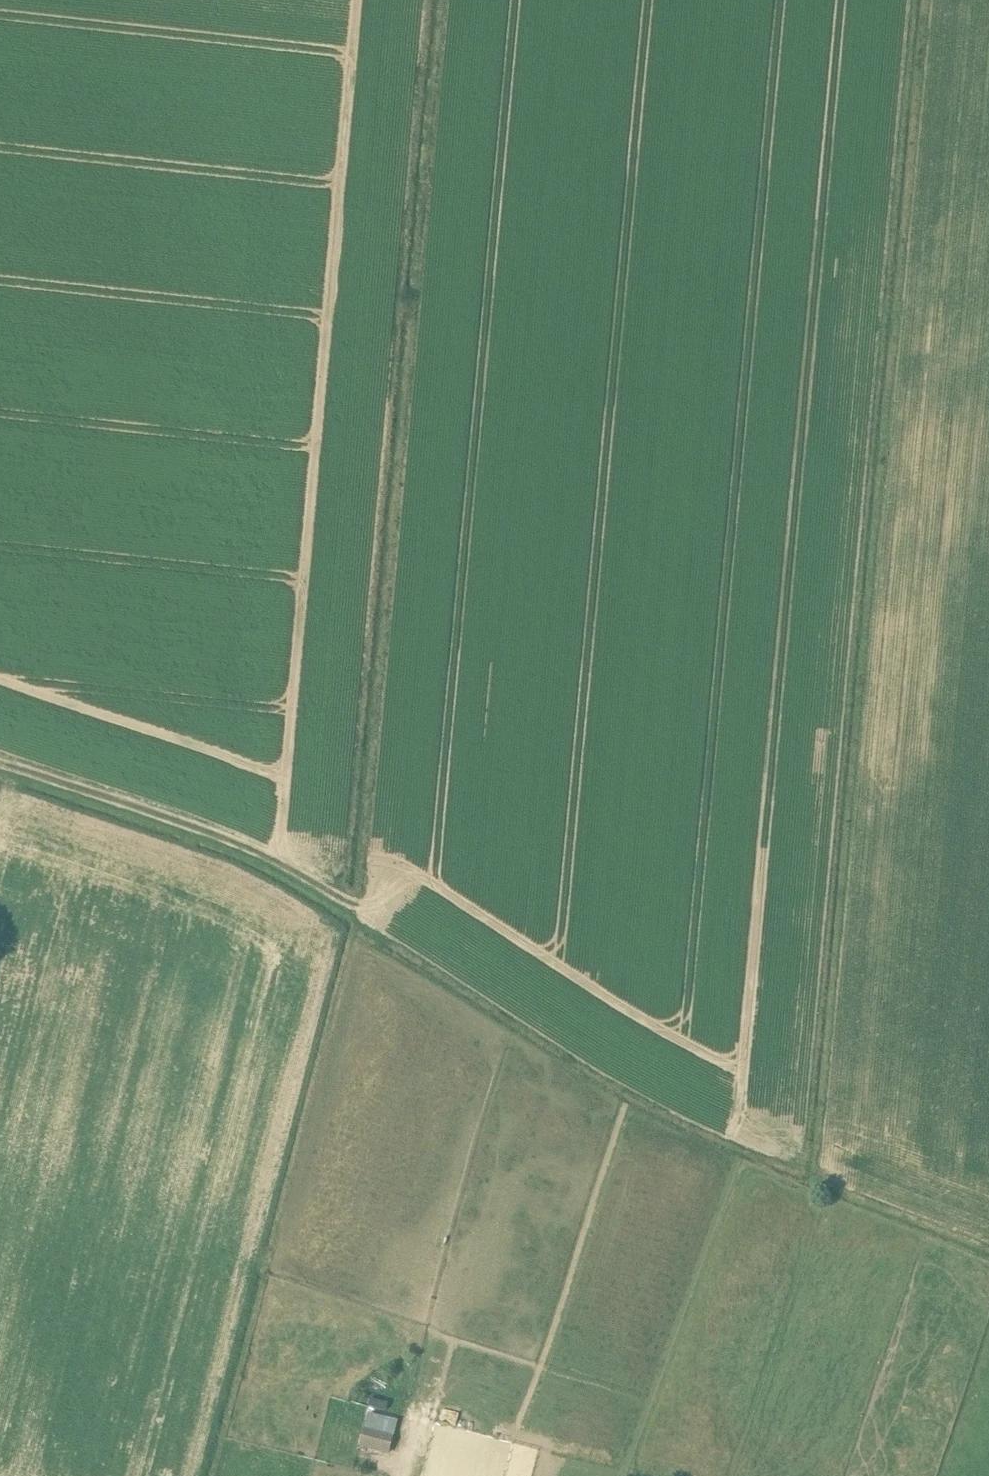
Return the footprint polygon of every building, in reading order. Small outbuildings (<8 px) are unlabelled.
[(370,1407),(387,1412),(389,1405),(372,1401),(370,1407)] [(369,1413),(360,1447),(389,1455),(398,1421),(369,1413)]
